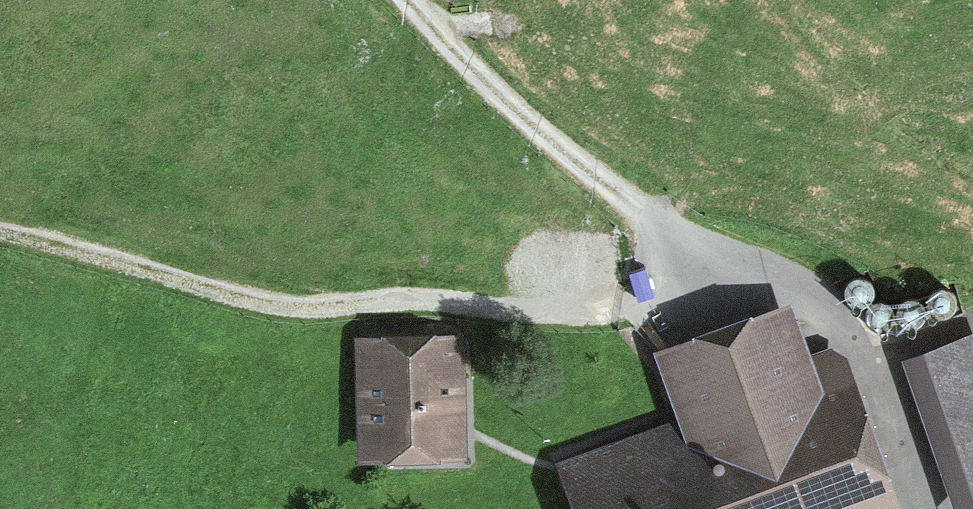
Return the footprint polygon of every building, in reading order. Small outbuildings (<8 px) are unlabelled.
[(853,304),(858,306),(863,306),(868,305),(872,301),(875,297),(876,292),(875,287),(872,282),(869,279),(864,277),(859,276),(854,278),(850,280),(848,284),(846,288),(846,293),(847,297),(849,301),(853,304)] [(938,317),(943,319),(948,319),(953,317),(957,314),(960,310),(961,305),(961,299),(958,295),(954,291),(949,289),(944,289),(940,290),(936,293),(933,297),(931,301),(931,305),(932,310),(934,314),(938,317)] [(903,328),(908,330),(914,330),(919,328),(923,325),(925,320),(926,315),(926,310),(923,306),(919,302),(915,300),(909,300),(905,301),(901,304),(898,307),(897,311),(896,316),(897,320),(900,324),(903,328)] [(872,332),(877,334),(882,334),(887,332),(891,329),(894,324),(895,319),(894,314),(892,310),(888,306),(883,304),(878,304),(873,305),(869,308),(867,311),(865,315),(865,320),(866,324),(868,328),(872,332)] [(595,508),(891,508),(837,358),(802,370),(785,323),(678,361),(705,438),(585,481),(595,508)] [(927,363),(972,487),(972,346),(927,363)] [(376,353),(377,444),(452,443),(450,352),(376,353)]
